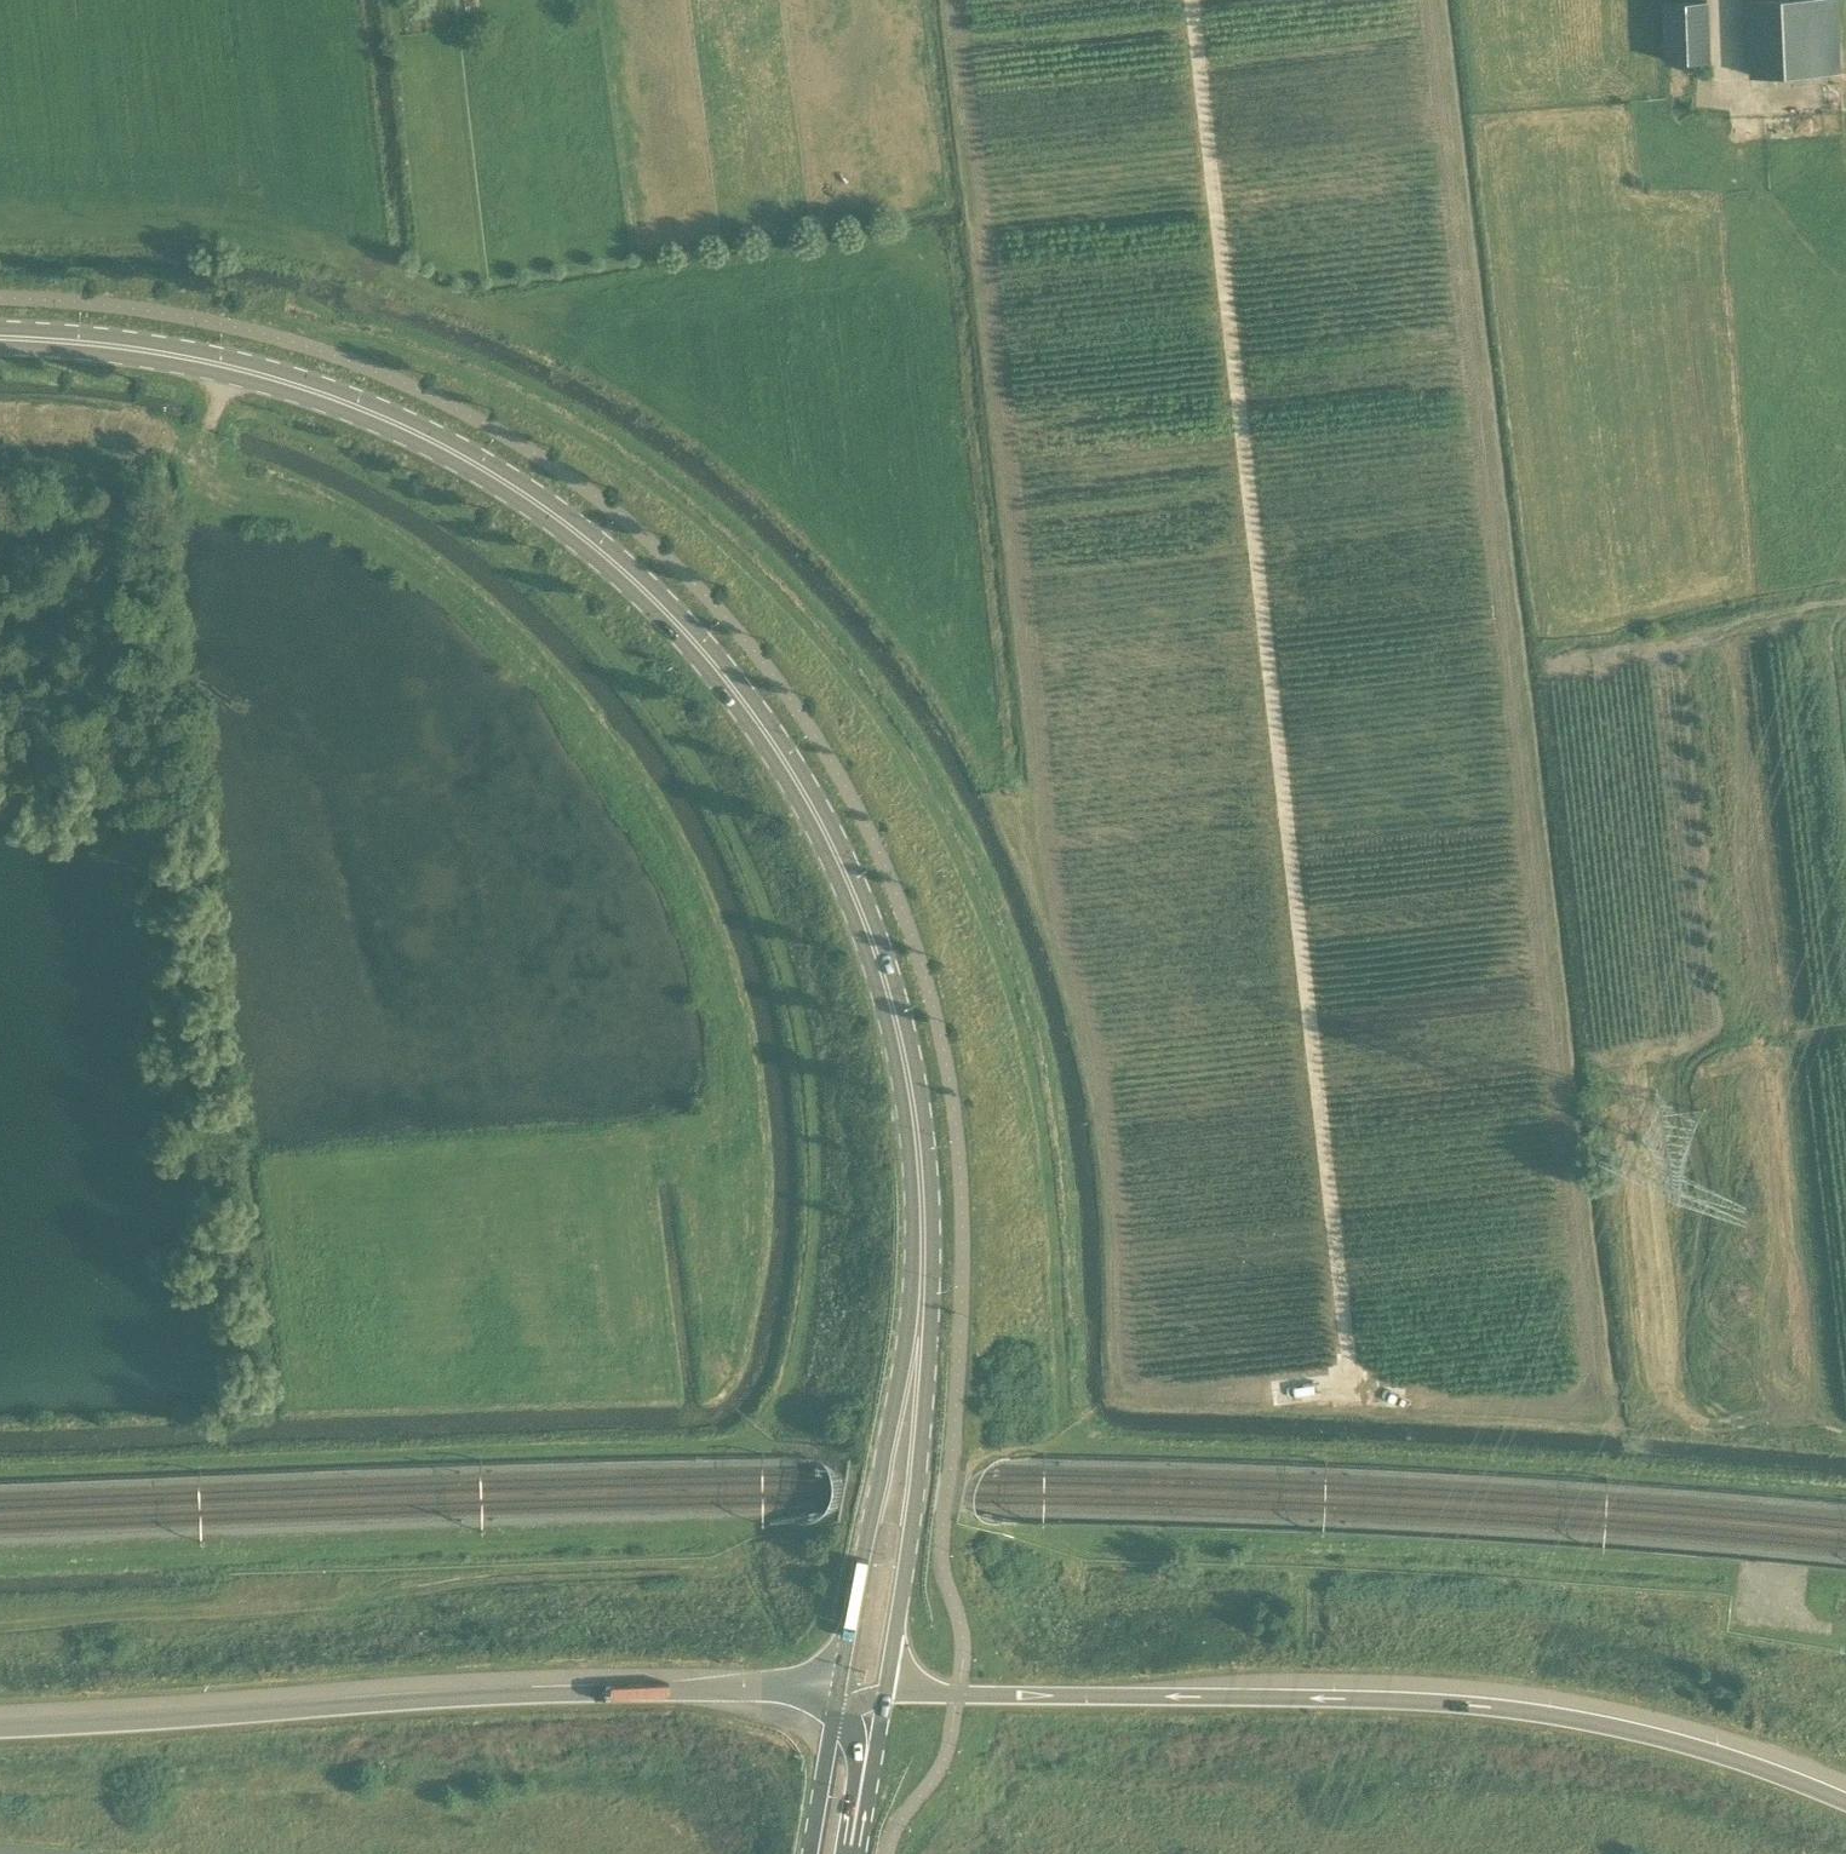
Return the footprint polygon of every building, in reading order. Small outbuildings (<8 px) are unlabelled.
[(1663,61),(1710,59),(1708,0),(1661,0),(1663,61)] [(1749,75),(1841,72),(1837,0),(1745,0),(1749,75)]
